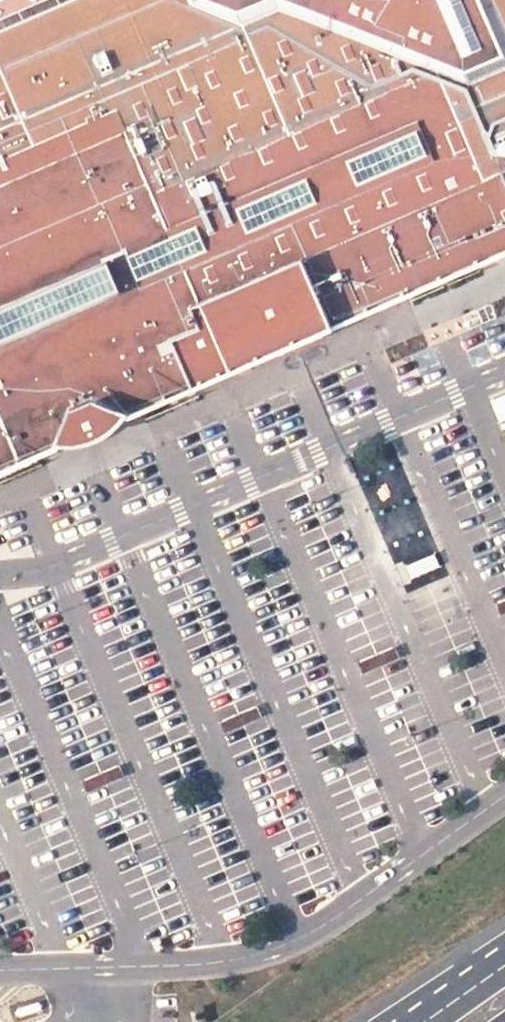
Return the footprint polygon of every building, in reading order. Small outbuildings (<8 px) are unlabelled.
[(58,449),(75,447),(92,443),(104,435),(111,423),(203,385),(451,278),(462,253),(504,234),(504,0),(0,0),(0,472),(58,449)]
